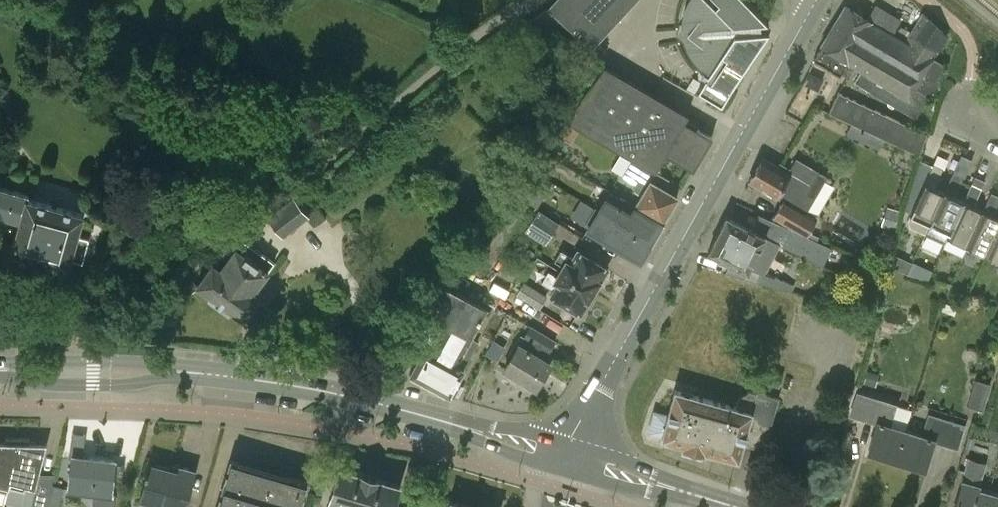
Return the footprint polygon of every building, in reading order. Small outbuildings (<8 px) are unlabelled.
[(547,7),(591,48),(635,0),(553,0),(547,7)] [(709,71),(698,90),(721,104),(768,26),(767,21),(766,17),(763,14),(748,0),(690,0),(685,10),(683,21),(684,33),(687,45),(692,55),(699,64),(709,71)] [(863,69),(860,72),(855,81),(916,118),(939,80),(935,78),(944,64),(934,58),(948,35),(923,12),(915,1),(913,0),(862,0),(860,4),(911,28),(910,31),(901,26),(895,35),(886,30),(863,69)] [(822,44),(822,45),(814,59),(840,75),(841,72),(848,77),(855,65),(863,69),(886,30),(845,6),(822,44)] [(604,65),(565,118),(556,133),(569,141),(578,126),(633,158),(655,170),(665,153),(693,169),(712,137),(685,120),(688,114),(604,65)] [(926,133),(838,92),(829,112),(852,122),(847,133),(895,156),(900,146),(919,154),(926,133)] [(944,191),(925,234),(944,242),(946,237),(964,200),(956,196),(958,192),(956,191),(963,177),(964,178),(973,159),(961,154),(944,191)] [(750,174),(751,177),(750,180),(782,199),(772,217),(806,236),(817,217),(805,210),(825,176),(796,160),(790,169),(780,163),(778,166),(763,157),(762,160),(758,160),(756,164),(757,167),(756,170),(752,170),(750,174)] [(655,170),(633,158),(623,176),(636,184),(633,189),(642,195),(634,207),(661,222),(677,196),(663,188),(669,179),(655,170)] [(924,182),(910,214),(908,220),(909,226),(925,234),(944,191),(936,187),(938,182),(937,182),(943,168),(933,163),(924,182)] [(538,177),(527,171),(514,192),(537,206),(543,196),(531,188),(538,177)] [(964,200),(946,237),(967,246),(983,211),(973,206),(984,182),(974,178),(964,200)] [(27,198),(28,193),(0,186),(0,214),(20,220),(11,254),(67,269),(70,257),(82,260),(89,237),(77,234),(82,214),(27,198)] [(967,246),(987,255),(997,230),(997,218),(992,215),(997,203),(997,195),(991,192),(983,211),(967,246)] [(282,237),(309,217),(294,196),(267,217),(282,237)] [(506,197),(482,230),(504,243),(526,212),(506,197)] [(661,222),(634,207),(631,212),(606,198),(597,212),(618,224),(621,220),(640,231),(637,235),(649,243),(661,222)] [(887,207),(882,225),(896,229),(901,211),(887,207)] [(532,220),(552,233),(558,223),(538,211),(532,220)] [(618,224),(597,212),(587,228),(639,259),(649,243),(637,235),(640,231),(621,220),(618,224)] [(795,230),(772,220),(758,213),(751,228),(780,243),(823,265),(831,247),(807,235),(807,237),(795,230)] [(727,216),(718,234),(771,261),(780,243),(751,228),(727,216)] [(504,243),(482,230),(460,260),(481,275),(504,243)] [(987,255),(997,260),(997,230),(987,255)] [(771,261),(718,234),(709,251),(730,262),(725,273),(757,282),(797,293),(799,288),(766,271),(771,261)] [(224,246),(212,262),(196,284),(210,294),(208,296),(228,311),(230,308),(244,318),(259,296),(253,291),(268,271),(275,262),(242,237),(231,251),(224,246)] [(577,250),(573,257),(561,250),(556,260),(564,265),(560,271),(593,291),(607,268),(577,250)] [(896,255),(892,266),(929,278),(933,266),(896,255)] [(560,271),(557,276),(549,271),(542,282),(554,289),(550,296),(580,313),(587,302),(587,301),(593,291),(560,271)] [(516,294),(539,309),(547,296),(524,282),(516,294)] [(464,369),(457,365),(488,308),(441,283),(384,360),(396,366),(417,337),(432,347),(430,351),(424,347),(410,373),(449,395),(464,369)] [(555,340),(531,325),(523,338),(547,353),(555,340)] [(499,358),(507,344),(495,338),(488,352),(499,358)] [(535,388),(550,363),(519,344),(504,369),(535,388)] [(975,379),(968,405),(983,409),(990,383),(975,379)] [(675,389),(668,414),(653,410),(646,433),(661,437),(661,438),(686,445),(684,451),(700,455),(701,450),(738,459),(742,443),(756,447),(765,442),(778,397),(757,391),(756,393),(749,391),(739,397),(736,407),(675,389)] [(905,431),(904,430),(911,408),(857,391),(849,415),(876,424),(868,451),(896,459),(905,431)] [(905,431),(896,459),(925,468),(933,441),(958,449),(965,425),(928,413),(921,435),(905,431)] [(71,458),(68,489),(91,491),(89,506),(99,506),(114,506),(115,493),(111,493),(113,476),(122,477),(124,464),(115,463),(115,460),(83,457),(85,434),(72,433),(68,458),(71,458)] [(6,493),(7,493),(17,453),(17,438),(5,438),(5,442),(0,442),(0,492),(6,493)] [(6,493),(4,501),(27,506),(46,506),(47,501),(48,501),(52,484),(54,474),(39,474),(46,444),(30,443),(30,439),(17,438),(17,453),(7,493),(6,493)] [(962,480),(954,506),(984,506),(988,491),(978,488),(985,463),(969,458),(962,480)] [(233,462),(220,506),(297,506),(304,483),(233,462)] [(140,498),(175,506),(185,506),(195,470),(180,466),(179,472),(149,464),(140,498)] [(330,499),(328,506),(400,506),(392,505),(397,484),(339,467),(330,499)] [(52,484),(48,501),(49,502),(49,504),(59,506),(64,486),(52,484)] [(984,506),(997,506),(997,494),(988,491),(984,506)]
